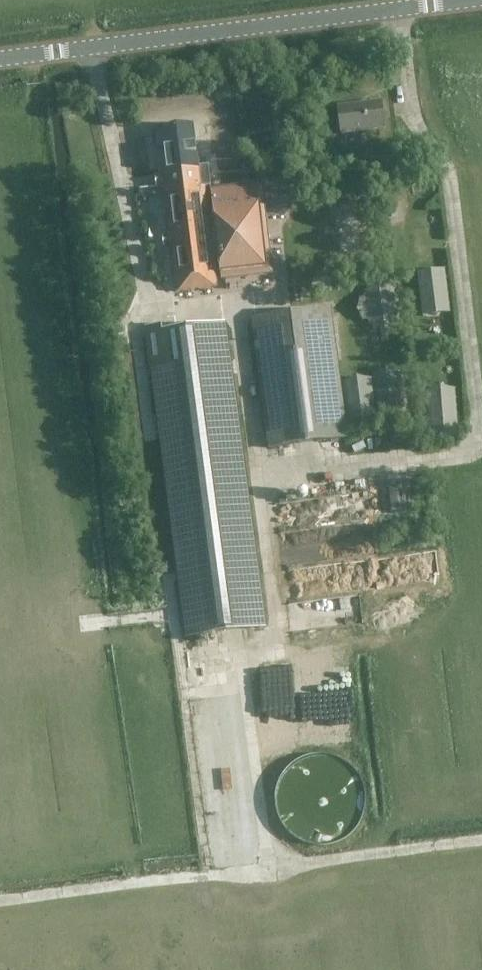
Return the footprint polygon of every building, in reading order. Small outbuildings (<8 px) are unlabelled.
[(381,103),(337,108),(341,135),(384,130),(381,103)] [(195,168),(190,127),(157,132),(159,148),(164,148),(167,171),(161,172),(176,292),(217,287),(211,239),(217,239),(222,280),(272,273),(262,184),(211,190),(217,231),(210,232),(202,167),(195,168)] [(428,315),(453,314),(451,269),(427,270),(428,315)] [(369,327),(404,325),(402,286),(367,288),(369,327)] [(348,439),(331,308),(250,319),(267,450),(348,439)] [(265,628),(225,322),(161,330),(160,325),(144,327),(185,639),(265,628)] [(410,373),(352,375),(354,417),(412,415),(410,373)] [(437,438),(454,437),(452,388),(435,388),(437,438)] [(396,489),(397,511),(407,511),(407,489),(396,489)] [(272,669),(277,694),(296,691),(291,666),(272,669)] [(359,721),(337,720),(337,733),(359,734),(359,721)] [(365,816),(368,801),(365,787),(358,774),(347,764),(334,757),(319,756),(304,759),(290,767),(281,779),(276,794),(276,810),(281,824),(291,837),(304,845),(319,848),(335,846),(348,839),(359,829),(365,816)]
